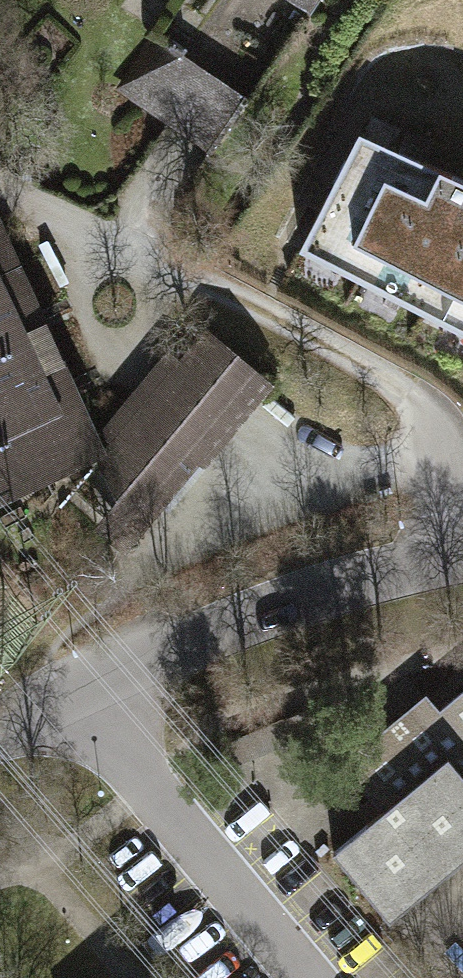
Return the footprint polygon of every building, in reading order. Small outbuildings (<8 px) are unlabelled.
[(303,0),(176,0),(117,86),(204,145),(303,0)] [(296,244),(462,329),(462,183),(357,132),(296,244)] [(41,376),(16,318),(21,315),(6,282),(0,285),(0,395),(41,376)] [(159,505),(262,381),(206,334),(136,418),(133,416),(71,490),(108,521),(125,514),(133,529),(155,502),(159,505)] [(41,376),(0,395),(0,490),(5,487),(10,497),(47,480),(44,471),(78,455),(81,445),(69,418),(59,415),(41,376)] [(322,862),(377,929),(462,858),(462,689),(462,688),(430,714),(416,696),(318,777),(361,830),(322,862)]
